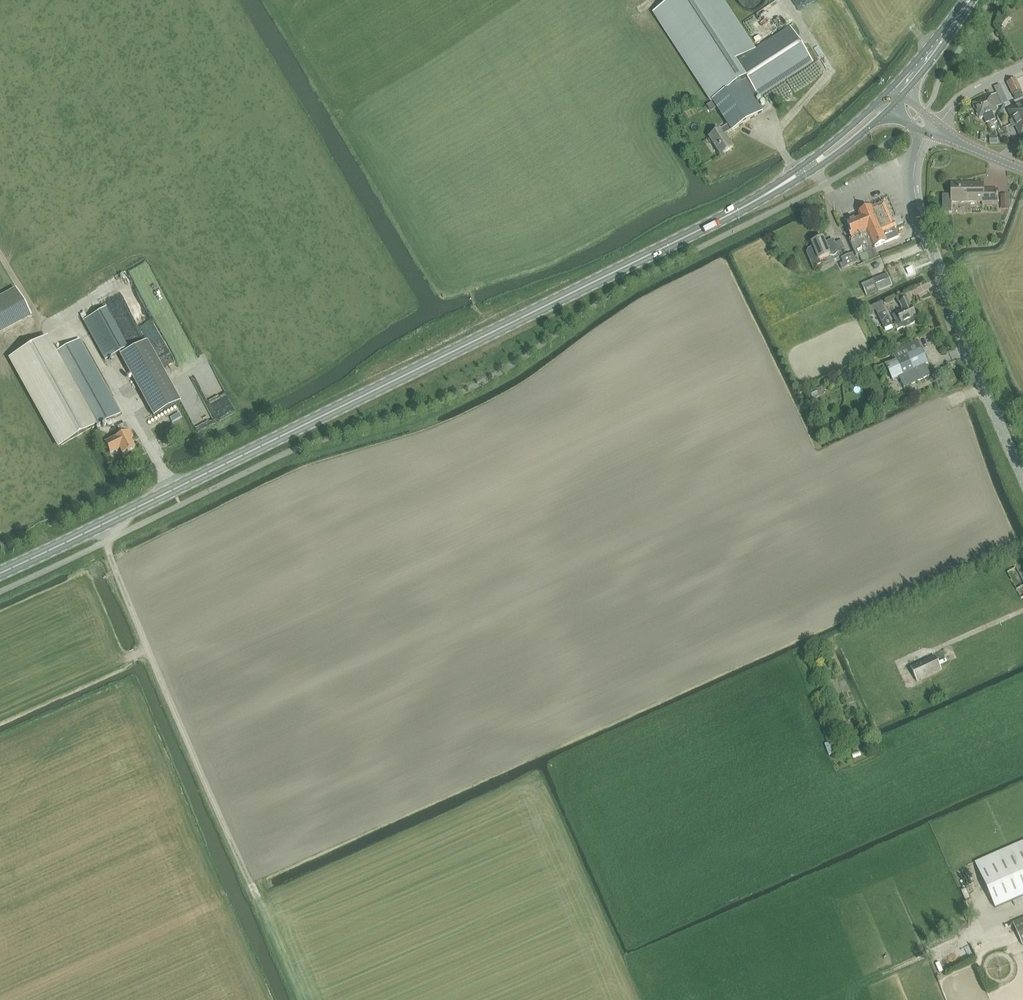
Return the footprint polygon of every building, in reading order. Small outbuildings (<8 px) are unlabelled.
[(707,91),(730,76),(736,86),(748,78),(737,61),(755,49),(724,0),(671,0),(654,11),(707,91)] [(748,78),(759,96),(814,61),(791,26),(737,61),(748,78)] [(759,96),(748,78),(736,86),(730,76),(707,91),(728,124),(732,131),(763,110),(756,99),(759,96)] [(1007,83),(1013,95),(1021,91),(1015,79),(1007,83)] [(1013,95),(1015,99),(1022,96),(1022,95),(1021,91),(1013,95)] [(974,103),(980,118),(984,117),(986,123),(995,119),(993,112),(997,110),(997,108),(1002,106),(998,94),(992,96),(974,103)] [(1011,123),(1022,118),(1022,103),(1009,110),(1013,118),(1010,120),(1011,123)] [(1011,123),(1013,127),(1016,125),(1021,136),(1022,135),(1022,118),(1011,123)] [(726,134),(732,131),(728,124),(709,136),(721,155),(734,147),(726,134)] [(952,184),(952,195),(943,195),(943,213),(952,213),(952,202),(984,202),(984,205),(997,205),(997,190),(984,190),(984,184),(952,184)] [(1002,209),(1010,209),(1010,195),(1002,195),(1002,209)] [(860,254),(864,262),(871,259),(869,253),(878,249),(876,247),(900,236),(897,228),(899,228),(896,223),(895,224),(885,203),(874,208),(873,206),(861,212),(862,216),(855,219),(854,217),(851,218),(852,221),(849,222),(853,230),(851,231),(854,238),(852,239),(859,255),(860,254)] [(832,246),(830,247),(827,237),(814,242),(815,243),(814,247),(812,248),(810,251),(816,267),(824,264),(822,259),(833,255),(833,256),(836,256),(838,255),(840,253),(839,251),(846,249),(843,242),(839,244),(837,239),(830,242),(832,246)] [(846,262),(842,264),(844,269),(859,262),(855,253),(844,258),(846,262)] [(786,275),(790,284),(802,278),(798,270),(786,275)] [(867,295),(893,284),(888,272),(861,284),(867,295)] [(30,310),(14,284),(0,293),(0,328),(30,310)] [(907,299),(900,303),(903,310),(893,316),(896,323),(894,323),(897,330),(904,327),(904,328),(913,323),(914,320),(913,318),(916,317),(911,306),(911,307),(907,299)] [(892,326),(882,304),(874,307),(884,329),(892,326)] [(83,321),(84,322),(105,360),(119,353),(128,348),(106,308),(83,321)] [(145,338),(128,348),(119,353),(153,414),(179,399),(145,338)] [(10,357),(31,395),(59,446),(92,428),(92,429),(120,414),(79,339),(51,354),(43,339),(10,357)] [(174,361),(182,358),(176,339),(168,342),(174,361)] [(892,381),(899,378),(904,387),(930,375),(926,365),(928,364),(917,340),(891,351),(895,360),(885,365),(892,381)] [(163,343),(158,345),(163,356),(168,354),(163,343)] [(122,435),(105,443),(110,454),(120,449),(122,454),(135,448),(130,439),(133,437),(130,431),(129,431),(126,423),(118,427),(122,435)] [(1021,598),(1022,597),(1022,581),(1016,567),(1007,572),(1021,598)] [(911,667),(917,681),(942,670),(935,656),(911,667)] [(826,742),(829,754),(834,753),(831,741),(826,742)] [(995,908),(1022,896),(1022,841),(975,862),(995,908)] [(1013,922),(1022,945),(1022,918),(1013,922)]
